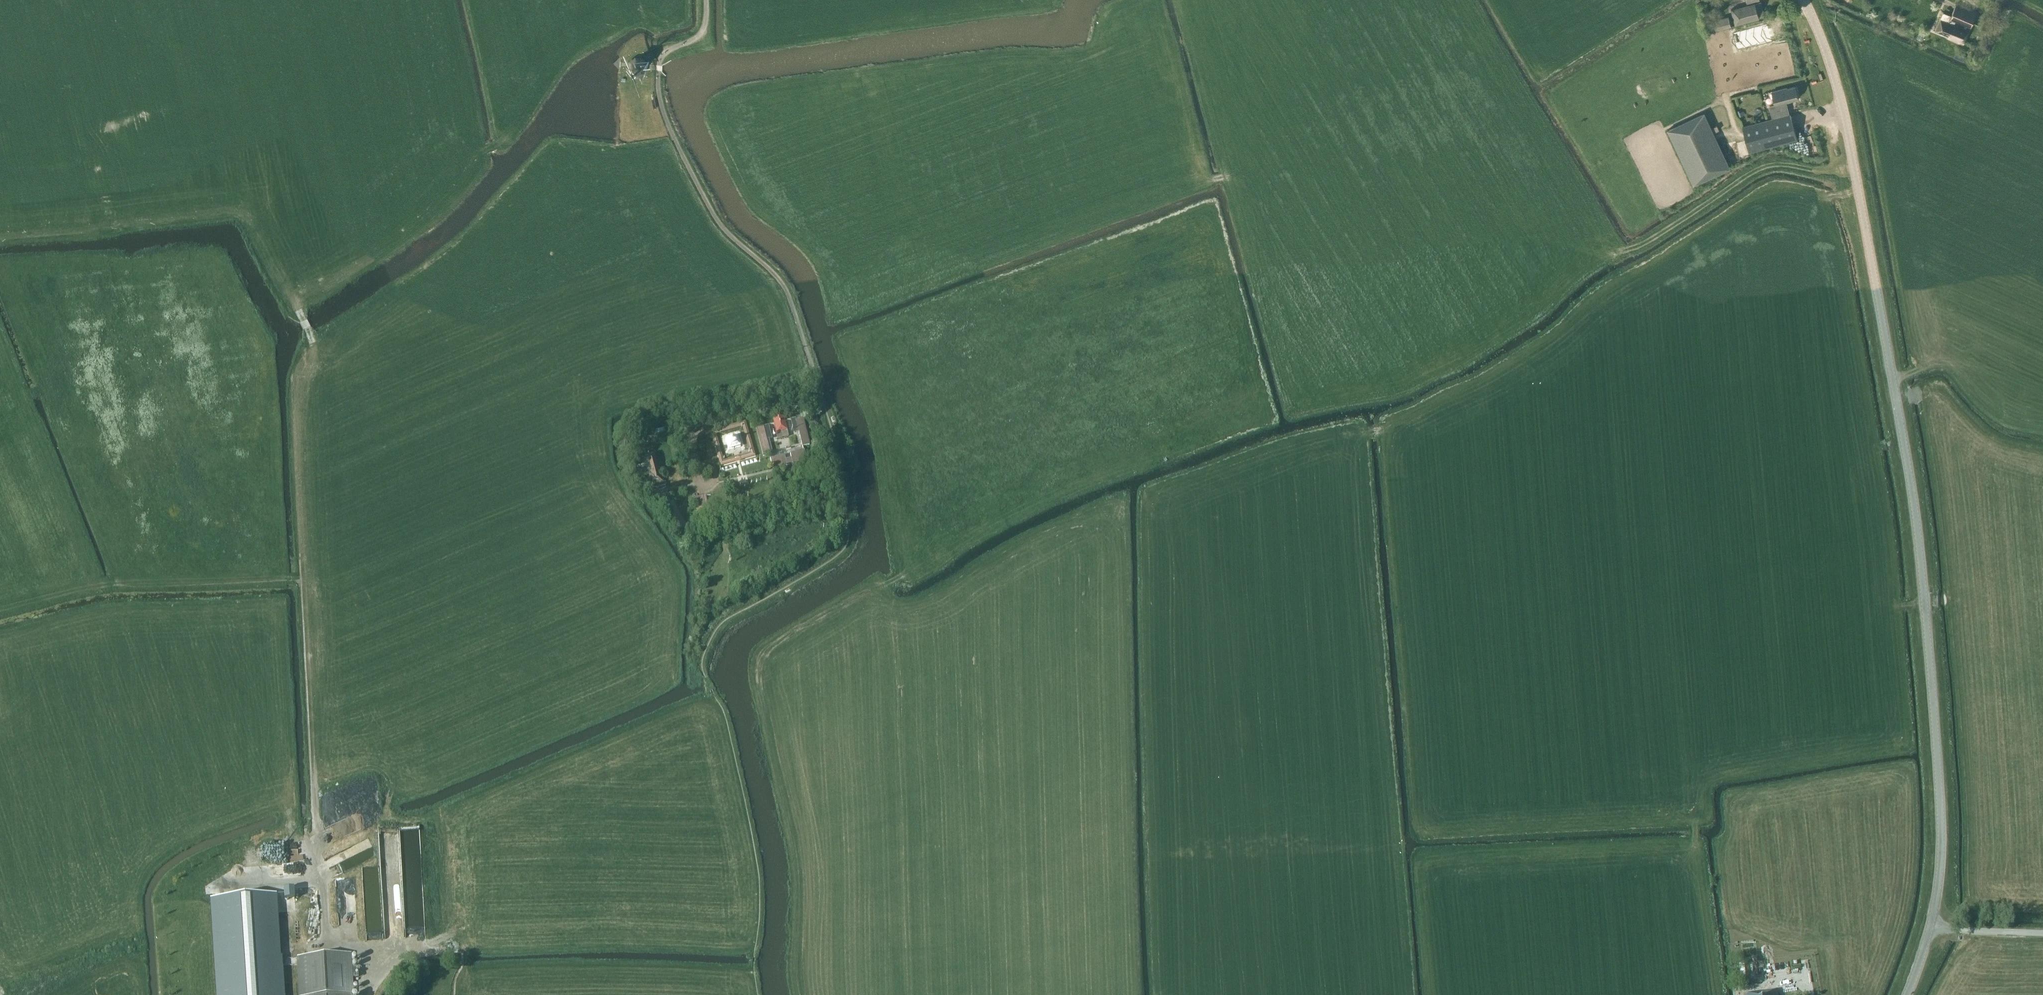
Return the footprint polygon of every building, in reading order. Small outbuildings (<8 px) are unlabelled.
[(1760,1),(1760,0),(1746,0),(1747,5),(1730,9),(1735,25),(1759,18),(1758,16),(1764,15),(1761,1),(1760,1)] [(1947,38),(1951,39),(1963,44),(1977,11),(1956,2),(1951,15),(1943,12),(1935,30),(1948,35),(1947,38)] [(1713,20),(1716,30),(1731,26),(1728,16),(1713,20)] [(1737,32),(1741,49),(1771,41),(1767,25),(1737,32)] [(634,73),(640,74),(645,70),(645,63),(642,58),(635,57),(630,61),(630,67),(634,73)] [(1772,92),(1775,105),(1790,101),(1790,100),(1798,98),(1794,86),(1787,89),(1786,88),(1772,92)] [(1668,130),(1693,185),(1729,168),(1704,113),(1668,130)] [(1742,126),(1749,152),(1797,139),(1790,113),(1742,126)] [(794,419),(801,447),(809,444),(803,416),(794,419)] [(773,420),(777,433),(778,438),(788,435),(787,431),(784,417),(773,420)] [(738,461),(756,456),(746,420),(710,431),(720,466),(738,461)] [(757,428),(764,456),(773,454),(766,426),(757,428)] [(725,438),(729,450),(741,447),(737,434),(725,438)] [(771,459),(773,468),(807,459),(804,450),(790,454),(791,459),(785,460),(784,456),(771,459)] [(664,483),(663,480),(661,469),(660,469),(658,464),(656,464),(654,454),(643,456),(645,467),(647,467),(648,474),(647,474),(650,486),(651,485),(652,488),(667,485),(666,482),(664,483)] [(694,497),(696,511),(708,509),(705,495),(694,497)] [(284,900),(295,899),(294,889),(284,889),(284,900)] [(274,895),(213,898),(219,994),(281,994),(274,895)] [(351,953),(298,956),(300,994),(352,994),(352,993),(353,993),(351,953)]
